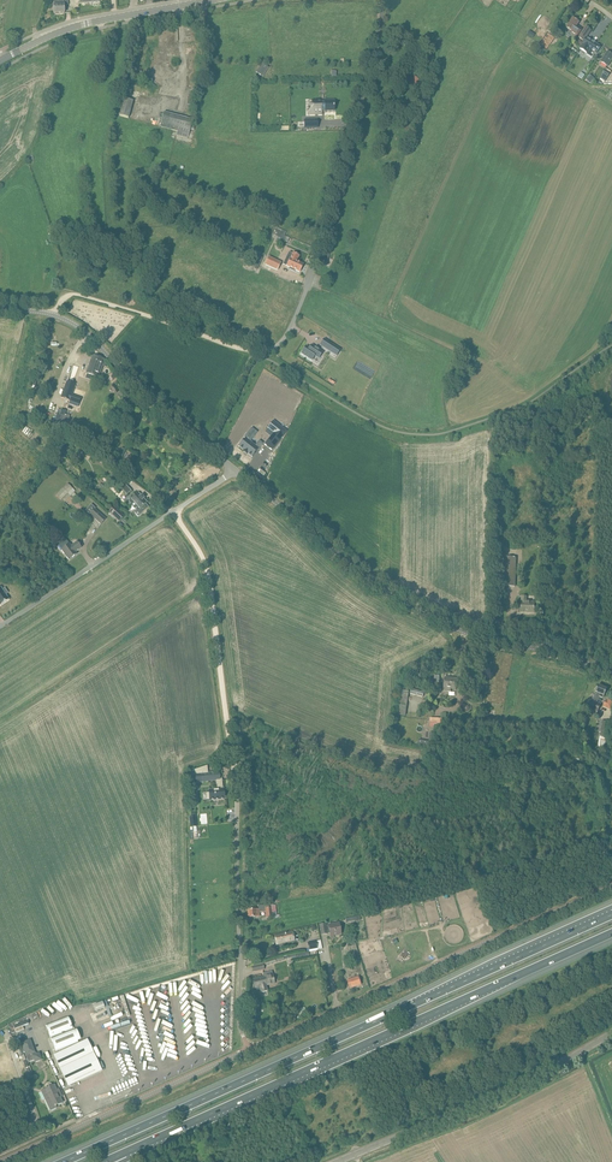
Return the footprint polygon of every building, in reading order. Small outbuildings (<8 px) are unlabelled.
[(59,0),(54,0),(54,13),(64,13),(64,0),(63,0),(62,0),(59,0)] [(584,40),(591,31),(586,27),(581,33),(580,32),(582,30),(577,26),(579,22),(577,21),(578,20),(573,17),(570,21),(571,22),(567,28),(570,31),(569,32),(578,37),(578,36),(584,40)] [(549,29),(540,42),(548,47),(557,35),(549,29)] [(581,46),(580,49),(593,57),(595,53),(596,53),(600,47),(587,38),(584,42),(581,46)] [(608,52),(601,62),(607,66),(611,59),(611,55),(608,52)] [(611,73),(605,70),(602,75),(603,76),(602,77),(606,80),(611,73)] [(595,78),(590,74),(586,78),(591,82),(595,78)] [(419,80),(414,76),(404,85),(410,90),(419,80)] [(117,114),(130,117),(134,100),(121,97),(117,114)] [(312,110),(310,110),(310,114),(322,114),(322,112),(334,111),(334,108),(334,107),(334,102),(327,103),(326,100),(316,101),(316,103),(312,103),(312,110)] [(193,118),(164,111),(160,126),(177,132),(183,133),(184,128),(190,130),(193,118)] [(318,120),(304,120),(304,128),(318,128),(318,120)] [(176,136),(188,139),(190,130),(184,128),(183,133),(177,132),(176,136)] [(288,241),(289,238),(275,232),(274,235),(288,241)] [(287,257),(283,264),(290,267),(289,269),(294,271),(295,270),(300,272),(303,264),(296,261),(299,256),(293,253),(290,258),(287,257)] [(254,254),(249,266),(257,270),(263,258),(254,254)] [(281,262),(270,256),(266,264),(278,270),(281,262)] [(333,354),(337,348),(324,339),(320,345),(333,354)] [(323,352),(312,345),(310,348),(306,346),(301,354),(312,360),(315,356),(319,359),(323,352)] [(93,355),(87,374),(97,377),(103,359),(93,355)] [(335,386),(341,372),(328,366),(321,379),(335,386)] [(67,382),(61,398),(70,401),(79,404),(81,398),(72,395),(75,386),(75,385),(67,382)] [(57,413),(54,425),(60,426),(61,422),(68,423),(70,416),(65,415),(66,411),(61,410),(60,414),(57,413)] [(274,433),(265,445),(272,450),(286,431),(273,421),(268,428),(274,433)] [(245,438),(239,446),(252,457),(263,443),(259,441),(255,446),(250,442),(257,432),(252,428),(244,438),(245,438)] [(69,441),(63,439),(57,451),(63,454),(69,441)] [(230,442),(226,448),(236,457),(241,451),(230,442)] [(122,447),(118,455),(122,457),(126,450),(122,447)] [(68,484),(63,489),(68,494),(71,491),(73,493),(75,491),(68,484)] [(130,498),(129,502),(134,502),(139,508),(137,510),(141,514),(148,508),(147,507),(148,507),(145,504),(146,503),(145,503),(146,501),(144,498),(142,495),(141,496),(139,493),(137,494),(133,498),(130,498)] [(86,511),(101,525),(106,519),(95,509),(95,508),(91,505),(86,511)] [(109,512),(110,514),(114,518),(119,522),(124,517),(114,507),(109,512)] [(533,535),(533,526),(524,526),(523,535),(533,535)] [(48,529),(43,532),(47,537),(52,534),(48,529)] [(61,550),(69,560),(77,554),(75,552),(81,548),(77,542),(71,546),(69,544),(61,550)] [(0,606),(9,600),(6,595),(6,594),(8,593),(5,588),(2,590),(1,587),(0,588),(0,605),(0,606)] [(534,611),(535,603),(527,602),(527,597),(522,597),(521,612),(527,613),(527,611),(534,611)] [(444,687),(443,691),(451,692),(451,688),(456,688),(457,685),(457,679),(445,678),(444,684),(444,687)] [(586,707),(597,712),(601,704),(597,702),(599,697),(603,698),(607,689),(598,685),(596,692),(593,701),(590,699),(586,707)] [(423,698),(424,693),(411,689),(410,694),(423,698)] [(405,716),(409,692),(401,690),(399,705),(397,715),(405,716)] [(446,728),(446,719),(430,718),(429,727),(446,728)] [(600,737),(606,738),(609,723),(603,721),(600,737)] [(418,745),(418,746),(429,748),(430,742),(429,742),(419,740),(418,745)] [(602,766),(604,757),(592,755),(590,764),(602,766)] [(196,770),(197,782),(216,780),(220,780),(220,779),(219,771),(208,773),(207,766),(196,770)] [(216,780),(217,790),(209,791),(209,793),(206,793),(207,798),(210,798),(210,800),(224,799),(223,789),(222,789),(222,779),(220,779),(220,780),(216,780)] [(265,908),(247,910),(248,918),(260,917),(259,912),(265,912),(266,918),(272,917),(272,918),(280,917),(279,915),(277,915),(276,907),(271,908),(271,904),(265,905),(265,908)] [(341,934),(339,924),(326,926),(326,924),(319,925),(321,935),(327,934),(327,933),(330,932),(330,936),(333,935),(334,936),(341,934)] [(294,940),(292,932),(275,936),(276,944),(294,940)] [(321,940),(308,943),(309,950),(317,948),(317,950),(322,949),(321,940)] [(262,964),(252,967),(253,972),(264,970),(263,966),(266,965),(276,962),(275,959),(262,963),(262,964)] [(263,973),(264,977),(266,977),(268,985),(275,984),(272,971),(263,973)] [(362,984),(359,976),(347,980),(350,988),(362,984)] [(263,977),(253,980),(255,988),(255,990),(260,989),(261,992),(268,991),(266,985),(268,985),(266,977),(264,977),(263,977)] [(252,1000),(251,1022),(258,1022),(259,1001),(252,1000)] [(102,1002),(94,1005),(96,1011),(105,1008),(102,1002)] [(297,1010),(300,1017),(307,1014),(304,1007),(297,1010)] [(73,1029),(69,1017),(46,1025),(50,1037),(73,1029)] [(16,1032),(23,1030),(22,1027),(29,1024),(27,1021),(14,1026),(16,1032)] [(78,1042),(73,1029),(51,1038),(56,1051),(78,1042)] [(18,1033),(16,1034),(19,1040),(26,1037),(23,1031),(18,1033)] [(101,1070),(87,1039),(54,1055),(68,1085),(101,1070)] [(30,1040),(21,1043),(28,1062),(34,1060),(37,1061),(39,1060),(40,1058),(39,1055),(36,1054),(34,1054),(33,1052),(34,1052),(30,1040)] [(45,1089),(49,1097),(45,1098),(50,1111),(56,1108),(56,1106),(56,1105),(62,1102),(60,1098),(62,1097),(58,1089),(56,1090),(54,1085),(52,1086),(52,1085),(51,1084),(47,1086),(46,1087),(47,1088),(45,1089)]
